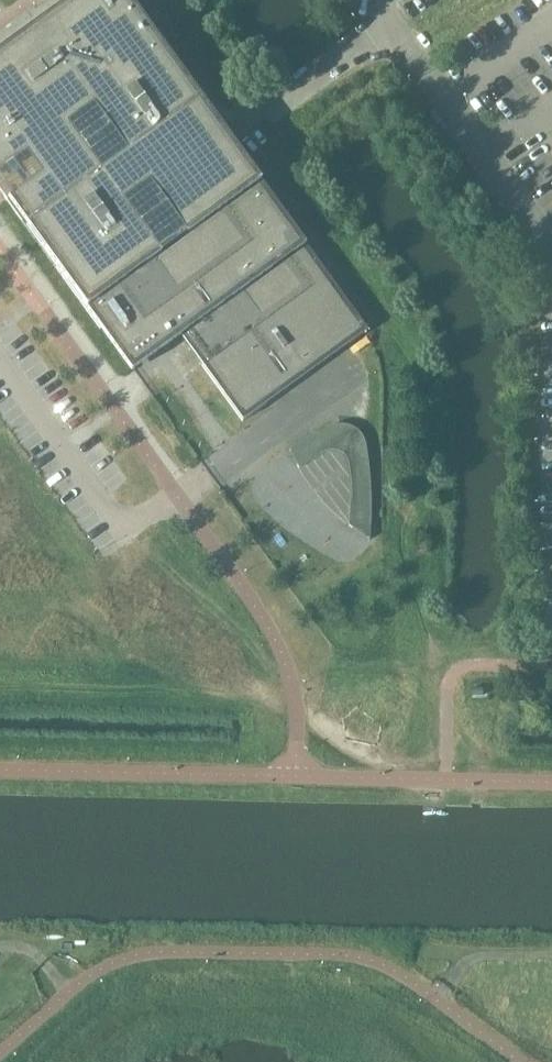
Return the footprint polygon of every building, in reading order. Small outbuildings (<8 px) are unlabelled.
[(0,51),(0,192),(4,197),(6,200),(124,363),(125,362),(173,327),(180,336),(242,422),(355,341),(367,331),(220,128),(191,89),(127,0),(71,0),(0,51)] [(329,427),(289,448),(299,469),(330,452),(339,454),(347,462),(349,479),(348,526),(367,538),(370,524),(372,504),(371,489),(370,472),(367,447),(364,439),(361,433),(354,428),(346,424),(333,425),(329,427)]
